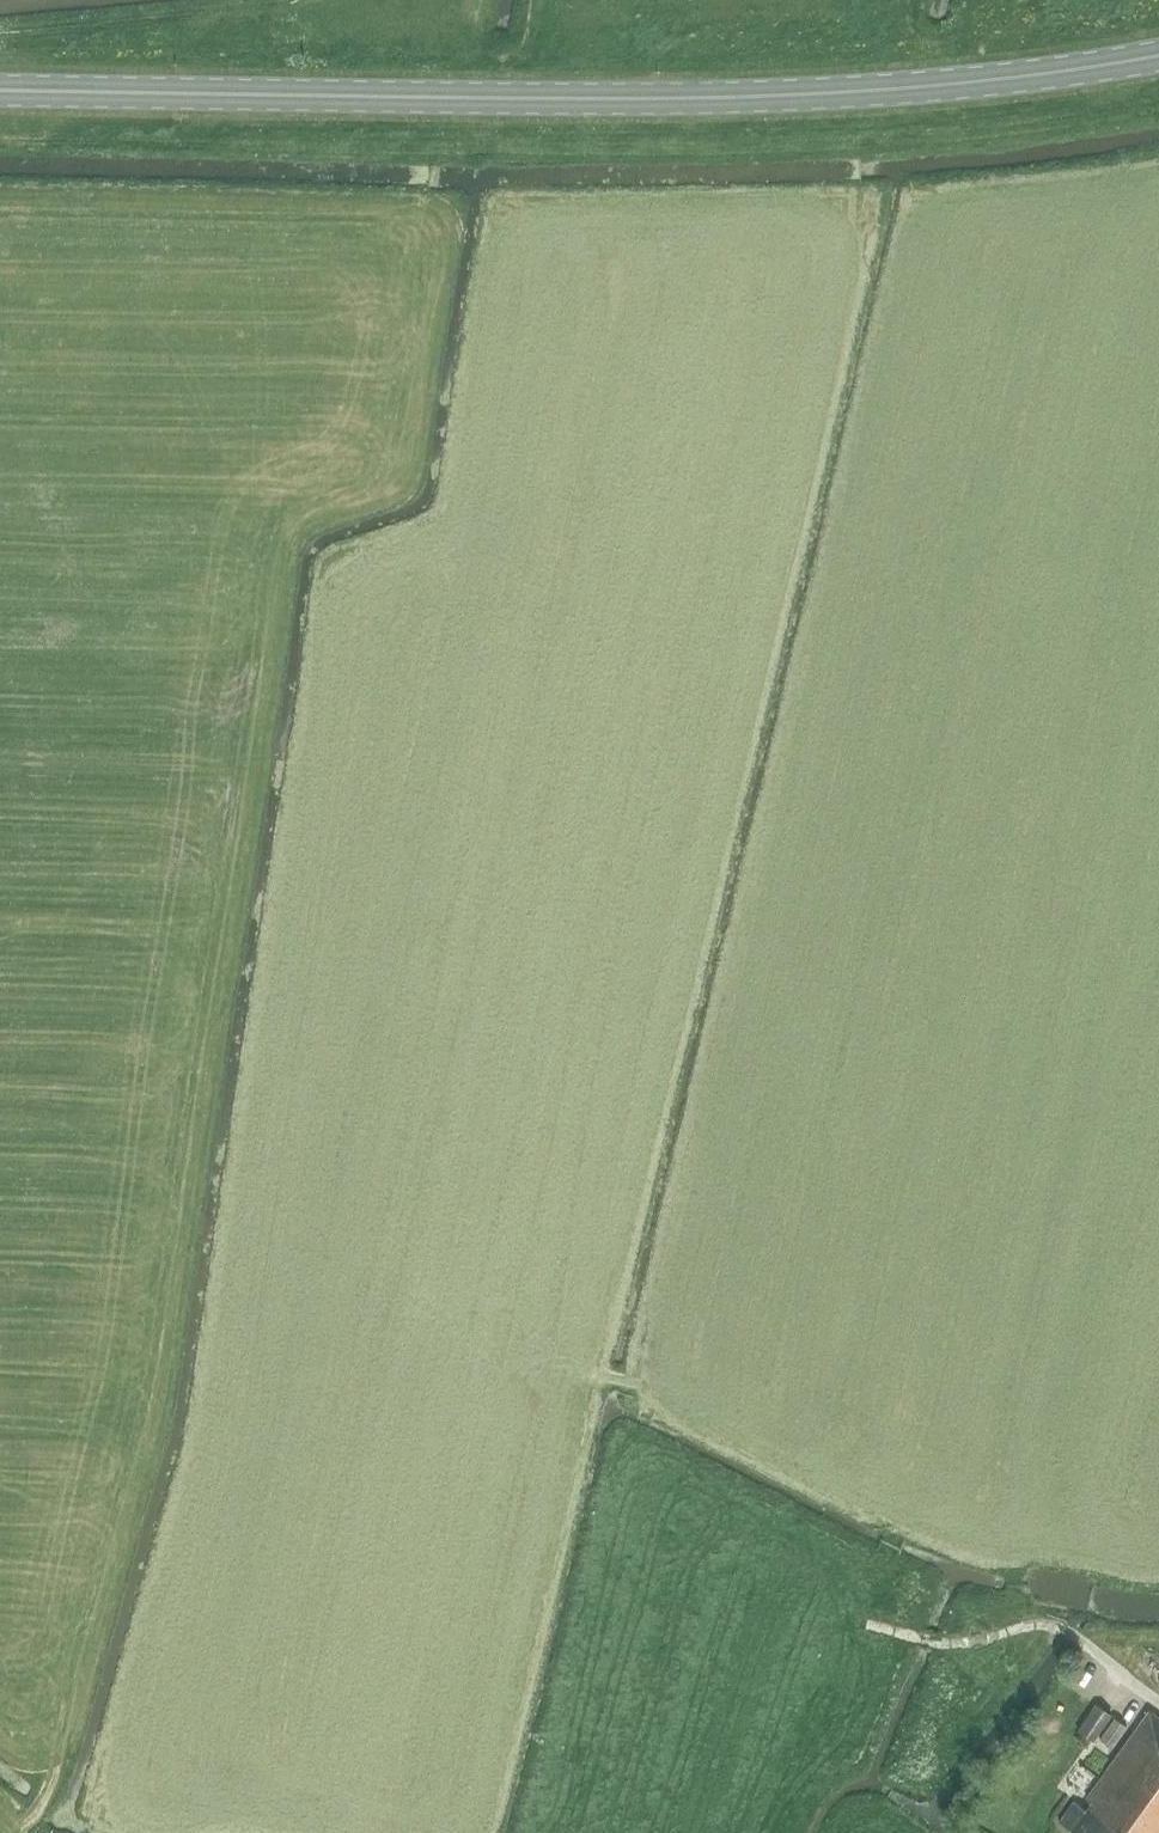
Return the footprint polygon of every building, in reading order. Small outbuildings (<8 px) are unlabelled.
[(1093,1741),(1111,1715),(1096,1704),(1077,1731),(1093,1741)] [(1150,1711),(1087,1798),(1092,1802),(1087,1809),(1075,1800),(1059,1821),(1075,1832),(1158,1832),(1158,1717),(1150,1711)] [(1112,1748),(1127,1726),(1114,1717),(1099,1739),(1112,1748)]
